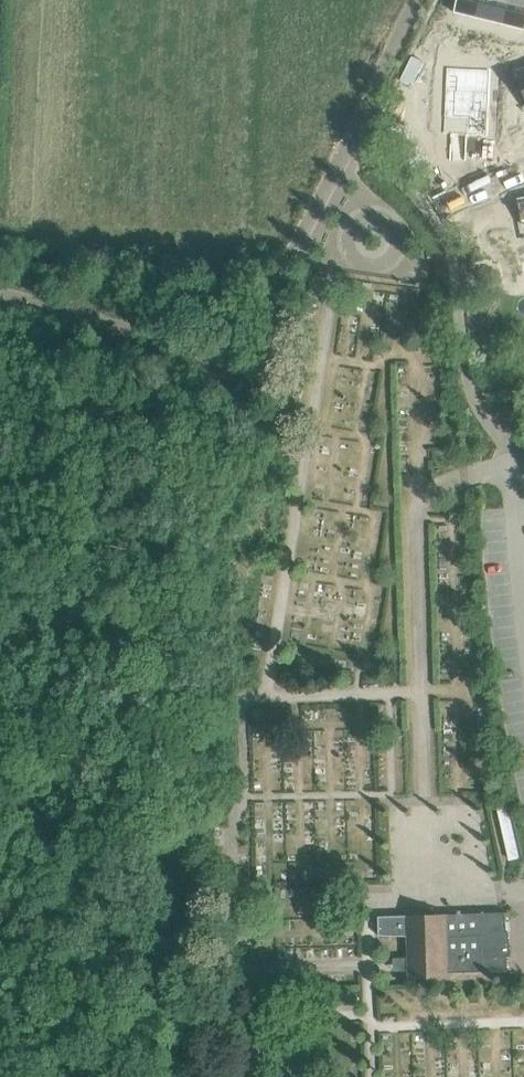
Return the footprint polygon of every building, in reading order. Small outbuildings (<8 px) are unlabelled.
[(454,12),(523,30),(523,0),(457,0),(454,12)] [(446,67),(443,118),(466,119),(465,132),(465,134),(487,135),(490,69),(446,67)] [(506,912),(408,915),(378,916),(378,935),(408,934),(410,979),(477,977),(477,972),(508,971),(507,955),(511,955),(508,931),(506,931),(506,912)]
